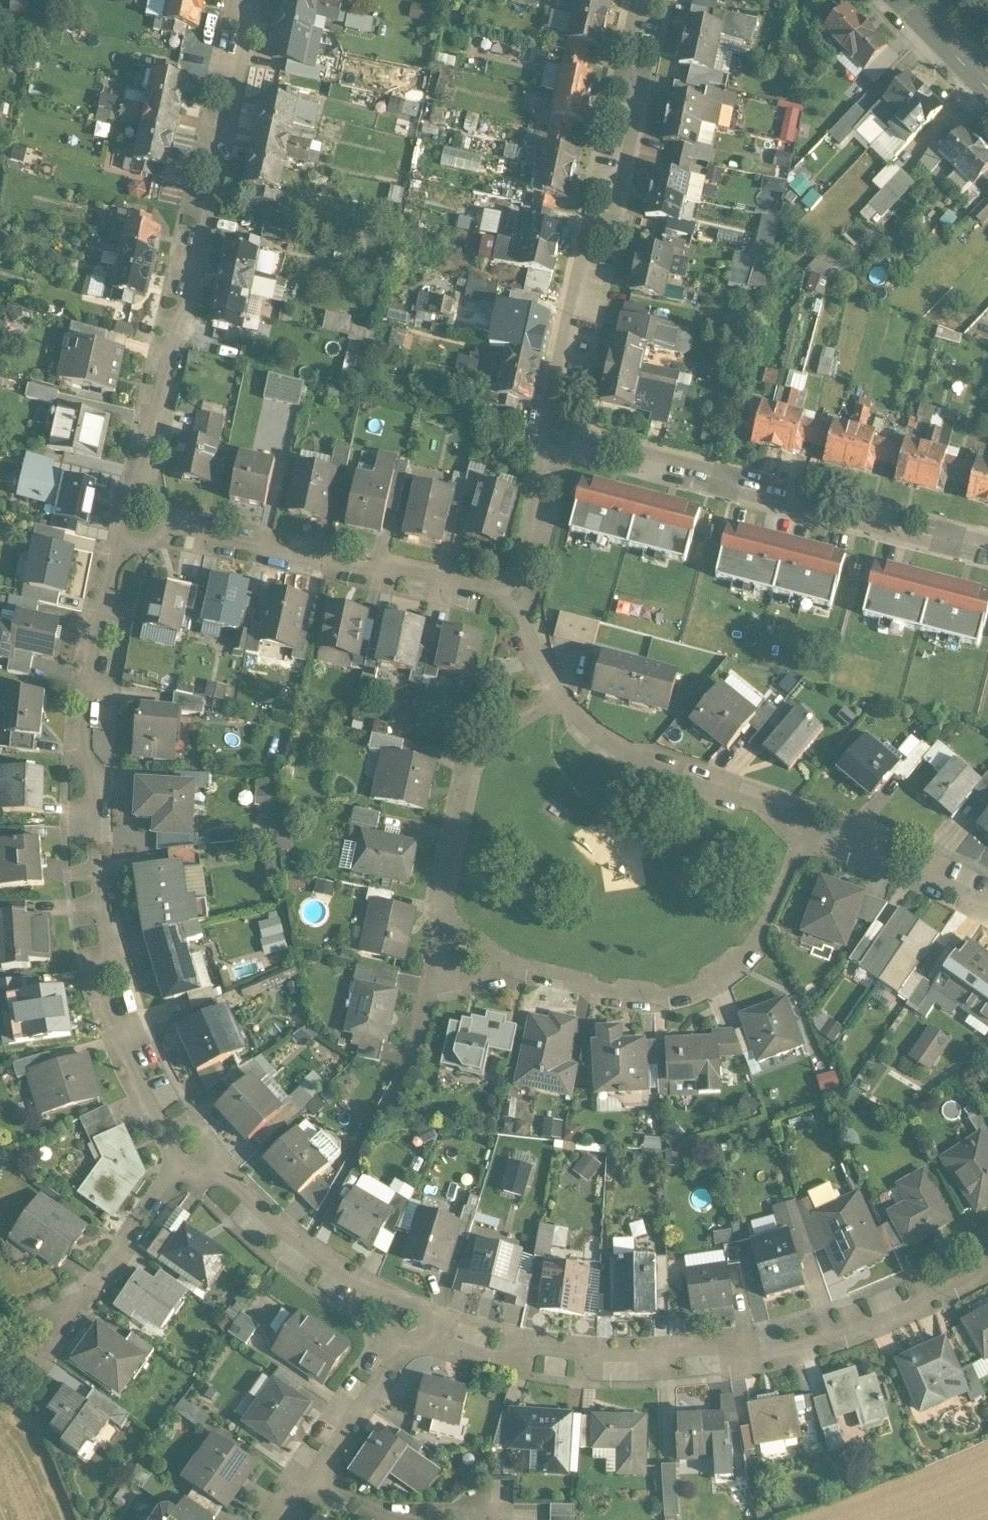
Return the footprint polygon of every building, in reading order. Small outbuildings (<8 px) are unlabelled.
[(171,0),(170,0),(165,22),(163,33),(184,38),(186,27),(197,29),(202,7),(171,0)] [(285,2),(317,9),(319,0),(285,0),(285,2)] [(317,9),(340,14),(342,4),(340,4),(341,0),(319,0),(317,9)] [(594,0),(576,0),(575,8),(572,19),(605,26),(610,3),(594,0)] [(706,0),(693,0),(691,9),(714,14),(716,2),(706,0)] [(809,5),(817,14),(830,0),(814,0),(809,5)] [(317,9),(285,2),(280,24),(312,31),(315,19),(317,9)] [(340,14),(317,9),(315,19),(347,26),(349,16),(340,14)] [(845,10),(823,34),(844,54),(867,29),(859,21),(858,22),(845,10)] [(354,12),(350,26),(373,33),(377,20),(354,12)] [(605,26),(572,19),(567,42),(588,47),(600,49),(605,26)] [(165,22),(156,20),(154,31),(163,33),(165,22)] [(720,28),(688,21),(683,44),(715,51),(717,39),(720,28)] [(312,31),(280,24),(275,46),(286,49),(284,59),(305,64),(307,53),(312,31)] [(740,32),(720,28),(717,39),(737,44),(740,32)] [(867,29),(844,54),(864,73),(887,49),(873,37),(874,36),(867,29)] [(567,42),(558,40),(556,50),(565,52),(567,42)] [(588,47),(567,42),(565,52),(565,54),(585,59),(588,47)] [(715,51),(683,44),(679,67),(689,69),(687,79),(708,84),(710,74),(712,65),(715,52),(715,51)] [(732,56),(715,52),(712,65),(729,69),(732,56)] [(317,55),(307,53),(305,64),(314,66),(317,55)] [(584,65),(563,60),(561,72),(582,76),(584,65)] [(156,62),(147,61),(145,71),(154,73),(156,62)] [(178,67),(157,62),(156,62),(154,73),(149,95),(181,102),(186,80),(175,77),(178,67)] [(582,76),(561,72),(556,94),(589,101),(591,92),(593,79),(582,76)] [(722,76),(710,74),(708,84),(708,86),(720,88),(722,76)] [(908,79),(886,103),(892,109),(902,118),(925,95),(908,79)] [(706,93),(685,88),(686,87),(674,84),(672,96),(704,103),(706,93)] [(299,93),(277,88),(275,99),(264,97),(259,119),(291,126),(291,125),(296,104),(299,93)] [(732,98),(706,93),(704,103),(699,126),(714,129),(719,109),(729,112),(732,98)] [(115,97),(102,94),(99,108),(112,111),(115,101),(115,97)] [(589,101),(556,94),(551,117),(551,118),(572,122),(584,125),(586,112),(587,112),(589,101)] [(181,102),(149,95),(147,107),(144,117),(176,124),(181,102)] [(925,95),(902,118),(918,134),(932,119),(941,110),(925,95)] [(704,103),(672,96),(669,110),(667,119),(699,126),(704,103)] [(124,103),(115,101),(112,111),(121,112),(124,103)] [(147,107),(124,102),(124,103),(121,112),(144,117),(147,107)] [(796,143),(806,107),(789,102),(778,138),(796,143)] [(886,103),(872,117),(879,124),(892,109),(886,103)] [(318,109),(296,104),(291,125),(313,130),(318,109)] [(112,111),(99,108),(96,121),(110,124),(111,120),(119,122),(121,112),(112,111)] [(892,109),(879,124),(888,133),(902,118),(892,109)] [(144,117),(121,112),(119,122),(142,127),(144,117)] [(551,117),(542,115),(539,126),(549,128),(551,118),(551,117)] [(849,116),(829,136),(841,148),(850,139),(861,127),(849,116)] [(176,124),(144,117),(142,127),(140,139),(172,145),(176,124)] [(872,117),(861,127),(850,139),(866,155),(888,133),(879,124),(872,117)] [(572,122),(551,118),(549,128),(548,132),(569,137),(572,122)] [(291,126),(259,119),(255,141),(287,148),(289,138),(291,126)] [(699,126),(667,119),(664,130),(665,130),(663,142),(674,144),(694,149),(695,147),(699,126)] [(932,119),(918,134),(925,141),(930,145),(944,130),(932,119)] [(944,130),(930,145),(939,154),(953,139),(944,130)] [(953,139),(939,154),(958,172),(980,149),(962,131),(953,139)] [(569,137),(548,132),(547,137),(545,147),(565,151),(569,137)] [(925,141),(918,134),(911,141),(918,148),(925,141)] [(547,137),(538,135),(535,145),(545,147),(547,137)] [(312,143),(289,138),(287,148),(310,153),(312,143)] [(172,145),(140,139),(137,151),(135,161),(133,172),(154,176),(156,166),(167,168),(172,145)] [(287,148),(255,141),(250,163),(282,169),(285,158),(287,148)] [(321,145),(312,143),(310,153),(319,155),(321,145)] [(812,143),(793,159),(789,177),(817,148),(812,143)] [(711,150),(695,147),(694,149),(674,144),(671,159),(691,164),(692,159),(709,163),(711,150)] [(565,151),(545,147),(540,170),(573,177),(575,167),(574,166),(577,154),(565,151)] [(310,153),(287,148),(285,158),(307,163),(308,162),(310,153)] [(137,151),(130,149),(125,159),(135,161),(137,151)] [(958,172),(974,187),(987,173),(987,156),(980,149),(958,172)] [(319,155),(310,153),(308,162),(317,164),(319,155)] [(135,161),(125,159),(123,169),(133,172),(135,161)] [(691,164),(671,159),(668,173),(688,178),(690,168),(691,164)] [(282,169),(250,163),(245,185),(256,187),(253,198),(275,203),(277,192),(282,169)] [(701,170),(690,168),(688,178),(688,179),(698,181),(701,170)] [(573,177),(540,170),(534,193),(555,198),(567,201),(570,188),(573,177)] [(668,173),(656,171),(653,184),(650,195),(683,202),(688,179),(688,178),(668,173)] [(974,187),(981,195),(986,199),(987,197),(987,173),(974,187)] [(974,187),(961,201),(969,208),(981,195),(974,187)] [(534,193),(525,191),(523,202),(532,204),(534,193)] [(286,194),(277,192),(275,203),(284,204),(286,194)] [(555,198),(534,193),(532,204),(532,205),(553,210),(555,198)] [(683,202),(650,195),(648,205),(649,205),(646,218),(658,220),(678,225),(683,202)] [(976,213),(984,220),(987,216),(987,201),(976,213)] [(553,210),(532,205),(531,211),(530,211),(528,222),(549,227),(552,215),(551,215),(553,210)] [(130,212),(121,210),(118,221),(128,223),(130,212)] [(151,217),(130,212),(128,223),(123,245),(155,252),(160,230),(149,227),(151,217)] [(763,213),(755,250),(774,254),(782,218),(763,213)] [(528,222),(503,217),(498,240),(523,245),(528,222)] [(678,225),(658,220),(655,235),(675,239),(676,235),(678,225)] [(549,227),(528,222),(523,245),(556,252),(561,229),(549,227)] [(1,225),(0,230),(0,237),(6,238),(9,227),(1,225)] [(688,227),(678,225),(676,235),(686,238),(688,227)] [(291,232),(263,226),(261,237),(288,243),(291,232)] [(675,239),(655,235),(652,249),(672,253),(674,244),(675,239)] [(261,241),(239,236),(237,247),(226,245),(222,267),(253,274),(254,273),(258,251),(261,241)] [(100,239),(91,237),(89,248),(98,250),(100,239)] [(123,245),(100,239),(98,250),(121,255),(123,245)] [(523,245),(498,240),(493,263),(518,269),(523,245)] [(270,243),(261,241),(258,251),(268,254),(270,243)] [(684,246),(674,244),(672,253),(682,255),(684,246)] [(155,252),(123,245),(121,255),(118,267),(150,274),(155,252)] [(556,252),(523,245),(518,269),(528,271),(551,276),(556,252)] [(652,249),(640,246),(635,270),(667,277),(672,253),(652,249)] [(740,253),(732,283),(766,292),(774,262),(740,253)] [(111,300),(132,305),(135,294),(145,296),(150,274),(118,267),(115,282),(113,290),(111,300)] [(253,274),(222,267),(217,289),(249,296),(249,295),(253,274)] [(667,277),(635,270),(630,292),(662,299),(665,288),(667,277)] [(551,276),(528,271),(522,295),(540,298),(545,300),(551,276)] [(277,278),(254,273),(253,274),(249,295),(272,300),(274,289),(277,278)] [(115,282),(91,277),(87,295),(102,298),(104,288),(113,290),(115,282)] [(286,281),(277,278),(274,289),(284,291),(286,281)] [(113,290),(104,288),(102,298),(111,300),(113,290)] [(684,292),(665,288),(662,299),(682,303),(684,292)] [(249,296),(217,289),(212,311),(210,322),(242,329),(246,310),(249,296)] [(522,295),(512,292),(508,307),(508,310),(517,312),(517,309),(537,313),(540,298),(522,295)] [(454,303),(437,300),(434,320),(451,323),(454,303)] [(650,310),(625,304),(623,316),(648,321),(650,310)] [(508,307),(499,305),(490,347),(508,351),(517,312),(508,310),(508,307)] [(537,313),(517,309),(517,312),(508,351),(540,358),(550,316),(537,313)] [(255,312),(246,310),(242,329),(251,331),(254,318),(255,312)] [(331,311),(327,328),(352,333),(355,317),(331,311)] [(648,321),(623,316),(620,328),(645,334),(648,321)] [(267,321),(254,318),(251,331),(264,333),(267,321)] [(678,328),(648,321),(645,334),(620,328),(617,341),(644,347),(653,349),(653,351),(672,355),(678,328)] [(137,329),(116,322),(113,332),(134,338),(137,329)] [(108,333),(74,324),(71,336),(105,345),(108,333)] [(105,345),(71,336),(66,352),(79,355),(72,382),(114,393),(125,350),(105,345)] [(617,341),(612,340),(606,370),(661,382),(663,372),(640,367),(644,347),(617,341)] [(834,375),(838,350),(827,348),(822,373),(834,375)] [(540,358),(508,351),(506,362),(503,373),(536,380),(540,358)] [(506,362),(495,359),(490,379),(502,382),(503,373),(506,362)] [(661,382),(606,370),(599,402),(631,409),(635,389),(657,394),(658,394),(661,382)] [(678,375),(663,372),(661,382),(676,385),(678,375)] [(767,372),(763,387),(776,390),(780,375),(767,372)] [(536,380),(503,373),(502,382),(498,398),(518,402),(530,405),(536,380)] [(304,384),(269,375),(264,399),(299,406),(304,384)] [(661,382),(658,394),(657,394),(650,421),(667,425),(677,386),(676,385),(661,382)] [(58,393),(30,387),(27,399),(56,405),(58,393)] [(785,392),(780,412),(761,407),(760,412),(748,409),(743,430),(754,433),(751,445),(789,455),(792,456),(793,453),(799,455),(802,446),(806,447),(812,425),(801,422),(802,417),(791,415),(797,395),(785,392)] [(498,398),(487,395),(484,406),(516,413),(518,402),(498,398)] [(871,404),(860,401),(857,411),(869,414),(871,404)] [(201,402),(199,414),(222,419),(225,407),(201,402)] [(109,417),(63,407),(58,431),(53,430),(49,447),(100,458),(109,417)] [(857,411),(852,430),(834,426),(832,430),(825,428),(821,427),(815,449),(827,452),(824,464),(864,475),(865,472),(871,473),(873,464),(878,465),(884,444),(880,443),(873,441),(874,436),(873,436),(864,433),(869,414),(857,411)] [(199,414),(193,439),(217,444),(222,419),(199,414)] [(836,420),(827,418),(825,428),(832,430),(834,426),(836,420)] [(943,423),(931,420),(929,429),(941,433),(943,423)] [(941,433),(929,429),(924,449),(906,444),(905,444),(903,449),(896,447),(893,446),(887,468),(898,470),(895,483),(936,493),(936,490),(943,492),(945,483),(949,484),(955,462),(944,459),(946,455),(936,452),(941,433)] [(882,432),(875,430),(873,436),(874,436),(873,441),(880,443),(882,432)] [(907,439),(899,436),(896,447),(903,449),(905,444),(906,444),(907,439)] [(217,444),(184,437),(175,476),(208,483),(214,459),(217,444)] [(350,451),(335,448),(330,469),(334,470),(346,473),(350,451)] [(274,462),(240,454),(230,501),(264,509),(274,462)] [(978,457),(970,455),(968,465),(975,467),(976,462),(977,463),(978,457)] [(54,462),(30,457),(27,470),(51,475),(54,462)] [(357,481),(347,527),(380,534),(386,504),(396,461),(380,458),(374,485),(357,481)] [(226,462),(214,459),(208,483),(207,489),(219,492),(226,462)] [(409,464),(396,461),(386,504),(399,507),(409,464)] [(976,462),(975,467),(968,465),(964,464),(958,486),(969,489),(966,501),(987,507),(987,466),(977,463),(976,462)] [(330,469),(298,463),(288,514),(323,522),(334,470),(330,469)] [(89,482),(64,477),(64,478),(51,475),(27,470),(21,498),(41,502),(43,491),(61,495),(56,519),(79,524),(85,526),(90,505),(85,501),(89,482)] [(468,473),(466,483),(463,498),(476,502),(483,478),(468,473)] [(483,478),(476,502),(465,538),(500,548),(517,492),(484,482),(485,478),(483,478)] [(448,491),(445,506),(460,509),(463,498),(466,483),(451,479),(448,491)] [(641,496),(582,481),(573,516),(574,516),(632,531),(641,496)] [(417,484),(406,540),(436,546),(445,506),(448,491),(417,484)] [(699,511),(641,496),(632,531),(690,546),(699,511)] [(632,531),(574,516),(570,534),(627,549),(632,531)] [(79,524),(56,519),(53,532),(66,535),(76,537),(79,524)] [(786,542),(728,527),(719,562),(720,563),(720,562),(777,577),(786,542)] [(53,532),(37,528),(34,544),(40,545),(40,544),(63,549),(66,535),(53,532)] [(690,546),(632,531),(627,549),(685,564),(689,546),(690,546)] [(845,557),(786,542),(777,577),(835,592),(836,592),(845,557)] [(63,549),(40,544),(40,545),(32,589),(31,591),(60,596),(65,597),(73,550),(63,549)] [(777,577),(720,562),(720,563),(715,580),(773,595),(777,577)] [(934,580),(875,565),(866,600),(867,600),(925,615),(934,580)] [(835,592),(777,577),(773,595),(831,610),(835,592)] [(247,587),(213,580),(204,624),(237,631),(242,609),(247,587)] [(934,580),(925,615),(982,630),(983,630),(987,611),(987,594),(934,580)] [(200,587),(177,583),(176,590),(186,593),(183,610),(194,612),(200,587)] [(176,590),(153,585),(144,626),(177,634),(183,610),(186,593),(176,590)] [(60,596),(31,591),(32,589),(26,588),(24,603),(39,606),(58,609),(60,596)] [(307,599),(271,591),(260,644),(293,651),(295,651),(299,635),(307,599)] [(925,615),(867,600),(863,618),(920,633),(925,615)] [(24,603),(11,601),(8,617),(19,620),(19,618),(36,621),(39,606),(24,603)] [(363,615),(329,608),(322,642),(334,644),(338,651),(353,654),(355,654),(358,641),(363,615)] [(255,612),(242,609),(237,631),(251,633),(255,612)] [(982,630),(925,615),(920,633),(978,648),(982,630)] [(422,624),(387,616),(379,654),(376,666),(377,666),(410,673),(412,673),(416,653),(422,624)] [(599,626),(561,616),(555,638),(593,648),(599,626)] [(36,621),(19,618),(19,620),(16,634),(13,654),(34,658),(52,661),(59,625),(36,621)] [(481,636),(445,629),(439,658),(436,673),(437,673),(471,680),(481,636)] [(0,630),(0,663),(10,665),(12,666),(14,654),(13,654),(16,634),(0,630)] [(299,635),(295,651),(293,651),(291,659),(306,662),(311,638),(299,635)] [(358,641),(355,654),(353,654),(350,669),(364,672),(369,652),(370,643),(358,641)] [(379,654),(369,652),(364,672),(363,678),(374,681),(377,666),(376,666),(379,654)] [(416,653),(412,673),(410,673),(408,683),(422,686),(428,656),(416,653)] [(34,658),(14,654),(12,666),(10,665),(8,677),(30,680),(34,658)] [(439,658),(428,656),(422,686),(434,689),(437,673),(436,673),(439,658)] [(677,677),(604,658),(594,693),(667,712),(677,677)] [(501,674),(487,671),(484,682),(499,685),(501,674)] [(755,717),(720,688),(692,722),(729,753),(749,729),(757,719),(755,717)] [(0,691),(0,712),(15,714),(13,736),(36,739),(38,716),(43,717),(45,696),(0,691)] [(204,700),(174,694),(172,710),(177,711),(177,712),(202,715),(204,700)] [(776,713),(766,705),(755,717),(757,719),(749,729),(758,736),(766,726),(776,713)] [(172,710),(144,708),(143,722),(140,722),(136,756),(154,758),(155,744),(174,746),(177,712),(177,711),(172,710)] [(776,735),(763,752),(764,753),(789,773),(823,732),(797,710),(776,735)] [(776,735),(766,726),(758,736),(748,747),(760,757),(764,753),(763,752),(776,735)] [(13,736),(12,736),(10,753),(34,756),(36,739),(13,736)] [(403,743),(372,736),(369,750),(385,753),(386,752),(401,755),(403,743)] [(900,763),(867,736),(840,769),(872,796),(900,763)] [(926,758),(944,773),(953,762),(962,751),(944,737),(926,758)] [(401,755),(386,752),(385,753),(375,800),(424,811),(435,762),(401,755)] [(915,753),(897,774),(906,782),(924,761),(915,753)] [(944,773),(924,797),(951,820),(971,795),(980,784),(979,783),(953,762),(944,773)] [(0,772),(0,793),(5,793),(5,817),(40,817),(41,773),(0,772)] [(986,775),(979,783),(980,784),(971,795),(981,804),(987,796),(987,776),(986,775)] [(193,786),(160,785),(158,835),(190,836),(193,786)] [(380,817),(355,811),(352,826),(377,831),(380,817)] [(977,829),(987,838),(987,815),(977,829)] [(415,845),(362,834),(354,874),(407,885),(415,845)] [(0,845),(0,891),(44,888),(41,841),(0,845)] [(199,849),(168,852),(170,873),(182,871),(182,872),(201,870),(199,849)] [(170,873),(136,877),(141,913),(187,907),(186,901),(182,872),(182,871),(170,873)] [(862,898),(823,884),(805,933),(844,947),(854,920),(862,898)] [(393,896),(369,891),(367,904),(373,905),(373,904),(390,908),(393,896)] [(888,907),(862,898),(854,920),(874,927),(888,907)] [(209,922),(206,902),(192,904),(192,900),(186,901),(187,907),(190,927),(209,922)] [(390,908),(373,904),(373,905),(362,955),(404,964),(415,913),(390,908)] [(0,906),(0,918),(28,917),(27,905),(0,906)] [(187,907),(141,913),(145,937),(189,927),(190,927),(187,907)] [(874,948),(859,970),(879,984),(920,924),(900,910),(874,948)] [(282,915),(259,923),(270,956),(293,949),(282,915)] [(0,918),(0,924),(0,930),(6,930),(7,953),(2,953),(3,972),(31,971),(31,965),(51,964),(48,919),(28,920),(28,917),(0,918)] [(920,924),(879,984),(899,998),(914,976),(940,937),(920,924)] [(189,927),(181,929),(185,945),(193,943),(189,927)] [(181,929),(145,937),(151,955),(185,945),(181,929)] [(874,948),(865,941),(849,964),(859,970),(874,948)] [(933,990),(934,990),(958,1007),(987,1028),(987,960),(964,944),(933,989),(933,990)] [(185,945),(151,955),(165,1003),(188,996),(200,993),(190,961),(185,945)] [(201,958),(190,961),(200,993),(211,989),(201,958)] [(375,971),(358,967),(354,986),(357,987),(357,986),(395,995),(397,988),(373,983),(375,971)] [(399,976),(375,970),(375,971),(373,983),(397,988),(399,976)] [(923,983),(914,976),(899,998),(908,1005),(923,983)] [(923,983),(908,1005),(909,1005),(907,1009),(917,1016),(934,990),(933,990),(933,989),(923,983)] [(0,987),(0,1004),(9,1002),(17,1000),(14,984),(0,987)] [(395,995),(357,986),(357,987),(362,988),(352,1036),(347,1035),(347,1036),(354,1037),(384,1044),(387,1044),(397,995),(395,995)] [(200,993),(188,996),(193,1011),(204,1006),(215,1002),(211,989),(200,993)] [(958,1007),(934,990),(917,1016),(925,1021),(935,1006),(951,1017),(958,1007)] [(17,1000),(9,1002),(16,1045),(68,1036),(61,993),(17,1000)] [(215,1002),(204,1006),(208,1016),(226,1008),(227,1010),(234,1007),(230,995),(215,1002)] [(786,1002),(740,1019),(753,1053),(758,1065),(803,1048),(786,1002)] [(208,1016),(179,1029),(198,1074),(225,1062),(246,1053),(227,1010),(226,1008),(208,1016)] [(486,1021),(472,1018),(470,1028),(450,1024),(442,1064),(459,1067),(458,1071),(461,1075),(484,1080),(490,1051),(500,1054),(506,1026),(507,1019),(487,1015),(486,1021)] [(551,1024),(531,1020),(520,1076),(541,1080),(539,1091),(559,1096),(565,1067),(568,1057),(563,1056),(570,1021),(553,1018),(551,1024)] [(517,1029),(506,1026),(500,1054),(511,1056),(517,1029)] [(644,1043),(621,1044),(621,1034),(620,1032),(619,1031),(618,1031),(616,1030),(603,1031),(602,1032),(600,1033),(600,1035),(601,1060),(595,1060),(597,1095),(620,1094),(621,1096),(625,1096),(625,1108),(647,1107),(645,1067),(644,1044),(644,1043)] [(745,1030),(734,1034),(742,1058),(753,1053),(745,1030)] [(947,1045),(930,1033),(911,1060),(929,1073),(947,1045)] [(734,1034),(716,1035),(716,1042),(724,1041),(725,1058),(742,1058),(734,1034)] [(384,1044),(354,1037),(351,1047),(360,1049),(382,1053),(384,1044)] [(716,1042),(668,1044),(669,1062),(670,1085),(671,1085),(699,1084),(701,1083),(701,1077),(719,1076),(718,1059),(725,1058),(724,1041),(716,1042)] [(656,1044),(644,1044),(645,1067),(657,1067),(657,1063),(656,1044)] [(382,1053),(360,1049),(357,1061),(380,1065),(382,1053)] [(44,1073),(30,1077),(31,1080),(38,1102),(44,1100),(49,1116),(100,1100),(87,1059),(44,1073)] [(40,1060),(13,1069),(17,1084),(31,1080),(30,1077),(44,1073),(40,1060)] [(225,1062),(198,1074),(207,1093),(232,1077),(225,1062)] [(669,1062),(657,1063),(657,1067),(658,1097),(671,1096),(671,1085),(670,1085),(669,1062)] [(267,1078),(255,1063),(232,1077),(241,1089),(250,1080),(257,1088),(267,1078)] [(578,1070),(565,1067),(559,1096),(572,1098),(578,1070)] [(821,1077),(826,1094),(843,1090),(839,1072),(821,1077)] [(719,1076),(701,1077),(701,1083),(699,1084),(699,1095),(720,1094),(719,1083),(719,1082),(719,1076)] [(257,1088),(250,1080),(241,1089),(218,1110),(250,1144),(272,1124),(281,1115),(280,1113),(257,1088)] [(699,1084),(671,1085),(671,1096),(699,1095),(699,1084)] [(291,1104),(280,1113),(281,1115),(272,1124),(280,1132),(300,1114),(291,1104)] [(107,1109),(80,1123),(85,1132),(112,1119),(107,1109)] [(969,1120),(983,1142),(985,1141),(987,1144),(987,1143),(987,1125),(980,1113),(969,1120)] [(112,1119),(85,1132),(92,1147),(99,1144),(99,1143),(119,1134),(112,1119)] [(552,1122),(549,1137),(560,1139),(563,1124),(552,1122)] [(108,1163),(83,1200),(111,1219),(129,1192),(132,1194),(144,1176),(123,1132),(119,1134),(99,1143),(99,1144),(108,1163)] [(310,1148),(296,1133),(265,1162),(299,1197),(300,1197),(319,1179),(330,1169),(329,1168),(329,1167),(310,1148)] [(341,1146),(332,1137),(321,1137),(310,1148),(329,1167),(329,1168),(341,1157),(341,1146)] [(985,1141),(983,1142),(948,1165),(961,1184),(959,1185),(978,1213),(987,1206),(987,1145),(987,1144),(985,1141)] [(587,1153),(577,1171),(594,1181),(604,1163),(587,1153)] [(535,1171),(515,1165),(507,1191),(527,1197),(535,1171)] [(365,1178),(354,1172),(337,1200),(348,1205),(355,1193),(356,1193),(365,1178)] [(951,1222),(924,1172),(904,1184),(913,1201),(890,1214),(894,1221),(898,1229),(897,1229),(905,1244),(907,1247),(951,1222)] [(396,1195),(365,1178),(356,1193),(386,1211),(396,1195)] [(330,1192),(319,1179),(300,1197),(317,1214),(330,1192)] [(348,1205),(336,1226),(373,1248),(384,1229),(386,1227),(384,1226),(391,1214),(386,1211),(356,1193),(355,1193),(348,1205)] [(410,1203),(396,1195),(386,1211),(391,1214),(384,1226),(386,1227),(384,1229),(396,1236),(410,1203)] [(818,1216),(815,1217),(829,1247),(841,1274),(882,1256),(857,1198),(818,1216)] [(348,1205),(337,1200),(325,1220),(336,1226),(348,1205)] [(86,1232),(41,1201),(16,1236),(39,1252),(35,1258),(38,1259),(41,1256),(60,1269),(86,1232)] [(802,1222),(802,1223),(815,1217),(818,1216),(811,1201),(797,1207),(802,1222)] [(802,1222),(797,1207),(796,1203),(781,1208),(787,1227),(801,1223),(802,1222)] [(460,1225),(420,1213),(405,1261),(446,1274),(457,1237),(461,1225),(460,1225)] [(475,1218),(463,1214),(460,1225),(461,1225),(457,1237),(468,1241),(475,1218)] [(829,1247),(815,1217),(802,1223),(814,1254),(829,1247)] [(894,1221),(883,1228),(893,1251),(905,1244),(897,1229),(898,1229),(894,1221)] [(809,1251),(801,1223),(787,1227),(789,1235),(794,1255),(809,1251)] [(185,1226),(177,1240),(176,1239),(164,1260),(203,1287),(217,1268),(223,1272),(230,1261),(202,1241),(203,1239),(185,1226)] [(554,1229),(540,1226),(534,1257),(548,1260),(554,1229)] [(722,1231),(724,1245),(735,1243),(732,1230),(722,1231)] [(165,1232),(148,1256),(161,1264),(164,1260),(176,1239),(165,1232)] [(789,1235),(752,1246),(767,1298),(804,1288),(794,1255),(789,1235)] [(724,1245),(727,1265),(740,1263),(735,1243),(724,1245)] [(522,1256),(479,1245),(475,1264),(469,1286),(509,1296),(512,1296),(517,1275),(522,1256)] [(656,1262),(656,1258),(615,1259),(615,1297),(615,1316),(657,1315),(656,1291),(656,1262)] [(466,1299),(469,1286),(475,1264),(462,1261),(452,1295),(466,1299)] [(667,1261),(656,1262),(656,1291),(667,1291),(667,1261)] [(727,1265),(687,1272),(693,1313),(734,1307),(727,1265)] [(587,1271),(547,1266),(541,1311),(581,1316),(587,1271)] [(162,1288),(140,1272),(115,1308),(132,1319),(138,1310),(164,1327),(182,1301),(162,1288)] [(517,1275),(512,1296),(509,1296),(507,1303),(525,1307),(530,1278),(517,1275)] [(188,1292),(168,1278),(162,1288),(182,1301),(188,1292)] [(615,1316),(615,1297),(598,1297),(597,1320),(615,1319),(615,1316)] [(224,1317),(235,1324),(241,1314),(247,1305),(236,1298),(224,1317)] [(964,1323),(978,1348),(985,1360),(987,1358),(987,1310),(964,1323)] [(259,1326),(241,1314),(235,1324),(228,1334),(245,1346),(259,1326)] [(301,1316),(276,1352),(322,1384),(347,1348),(301,1316)] [(964,1323),(953,1329),(965,1355),(978,1348),(964,1323)] [(126,1346),(99,1328),(74,1363),(120,1395),(131,1378),(134,1380),(147,1361),(126,1346)] [(154,1351),(133,1336),(126,1346),(147,1361),(154,1351)] [(946,1340),(899,1360),(921,1411),(945,1400),(938,1385),(961,1375),(946,1340)] [(985,1360),(971,1367),(979,1384),(987,1378),(987,1358),(985,1360)] [(303,1386),(280,1370),(273,1381),(276,1382),(296,1396),(303,1386)] [(855,1370),(823,1379),(828,1397),(834,1416),(860,1409),(865,1427),(888,1421),(875,1376),(858,1382),(855,1370)] [(296,1396),(276,1382),(247,1424),(280,1447),(309,1405),(296,1396)] [(458,1387),(436,1382),(436,1384),(425,1382),(416,1416),(460,1427),(469,1393),(457,1390),(458,1387)] [(86,1404),(65,1389),(48,1414),(58,1421),(52,1430),(66,1440),(62,1446),(78,1458),(88,1444),(95,1448),(97,1445),(96,1444),(110,1423),(121,1430),(130,1417),(94,1393),(86,1404)] [(828,1397),(813,1401),(822,1431),(837,1426),(834,1416),(828,1397)] [(733,1398),(720,1399),(721,1417),(722,1417),(722,1423),(738,1421),(733,1398)] [(793,1398),(749,1406),(752,1427),(756,1446),(800,1439),(793,1398)] [(188,1400),(180,1409),(203,1426),(210,1417),(188,1400)] [(515,1415),(502,1415),(493,1446),(513,1448),(515,1415)] [(570,1419),(515,1415),(513,1448),(545,1450),(543,1472),(566,1473),(570,1419)] [(721,1417),(677,1419),(679,1461),(714,1459),(724,1458),(724,1452),(722,1423),(722,1417),(721,1417)] [(595,1418),(581,1418),(579,1449),(595,1449),(595,1418)] [(646,1419),(595,1418),(595,1449),(625,1449),(624,1475),(645,1475),(646,1419)] [(752,1427),(741,1429),(745,1452),(756,1450),(756,1446),(752,1427)] [(423,1447),(401,1431),(393,1442),(397,1445),(399,1443),(409,1449),(408,1451),(416,1456),(417,1456),(423,1447)] [(863,1447),(863,1435),(831,1435),(831,1446),(863,1447)] [(258,1466),(215,1436),(197,1462),(209,1470),(196,1489),(223,1508),(227,1511),(258,1466)] [(439,1471),(417,1456),(416,1456),(408,1451),(409,1449),(399,1443),(397,1445),(393,1442),(389,1439),(383,1448),(372,1440),(350,1472),(372,1487),(383,1470),(421,1497),(439,1471)] [(732,1451),(724,1452),(724,1458),(714,1459),(715,1480),(733,1479),(732,1451)] [(676,1466),(662,1467),(665,1519),(679,1518),(676,1466)] [(223,1508),(196,1489),(188,1501),(215,1519),(223,1508)] [(186,1499),(177,1512),(189,1519),(215,1519),(188,1501),(186,1499)] [(153,1519),(171,1519),(177,1512),(170,1507),(161,1508),(153,1519)] [(551,1507),(550,1519),(573,1519),(574,1507),(551,1507)] [(177,1512),(171,1519),(189,1519),(177,1512)]
